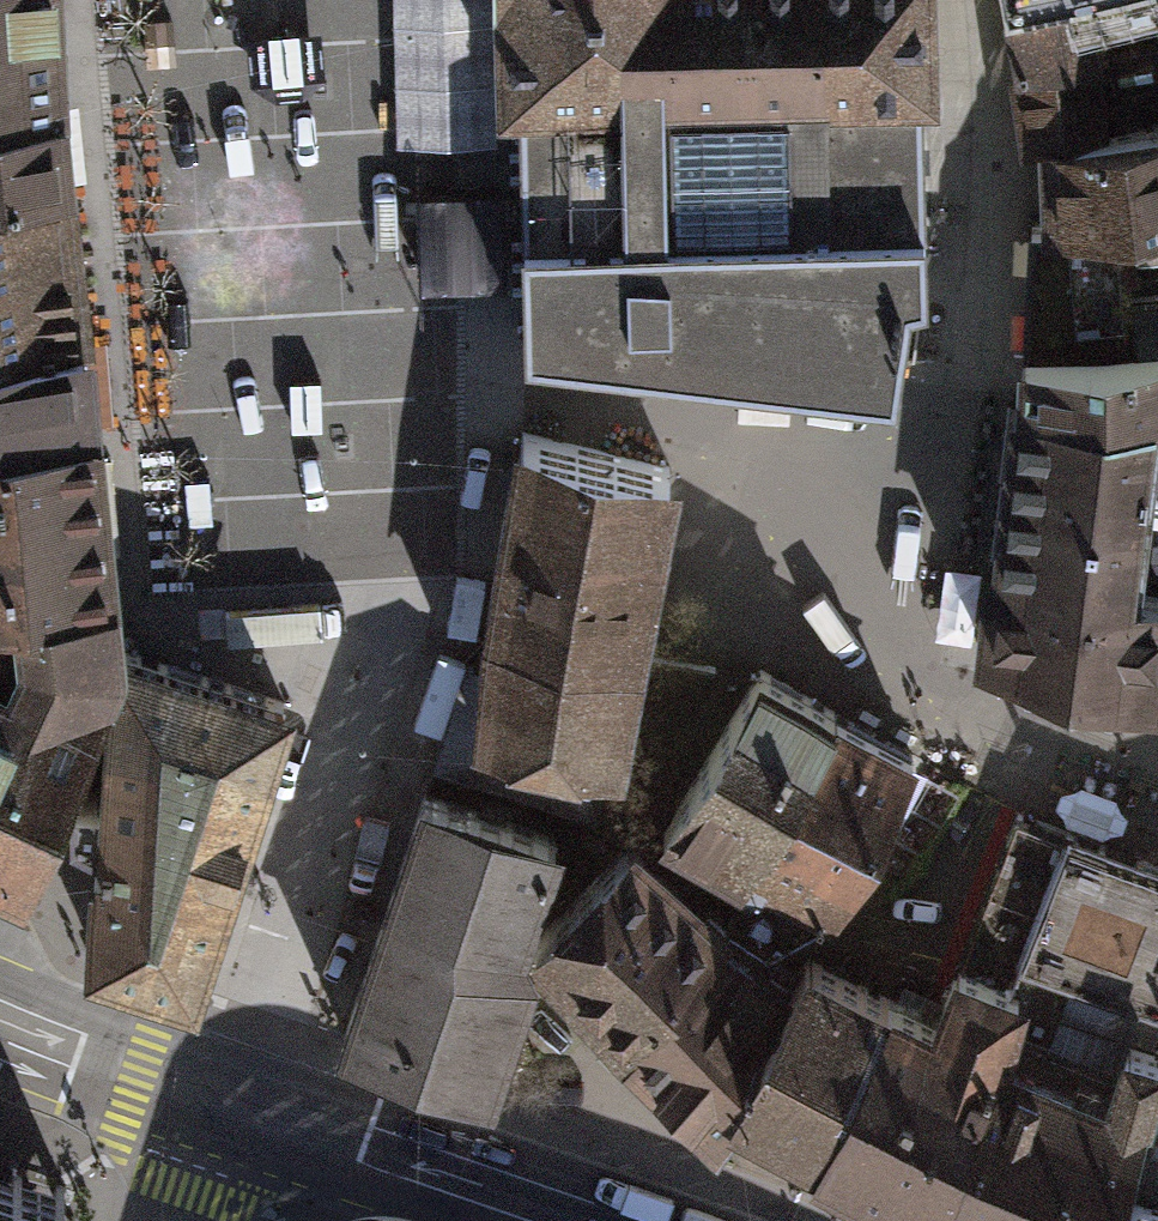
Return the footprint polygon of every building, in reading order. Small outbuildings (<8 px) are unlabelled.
[(60,115),(54,0),(0,0),(0,122),(60,115)] [(506,95),(523,94),(920,84),(931,84),(930,0),(503,0),(506,95)] [(1005,11),(1057,0),(1003,0),(1005,11)] [(1005,11),(1016,69),(1089,59),(1082,19),(1098,15),(1099,21),(1147,10),(1148,3),(1157,0),(1057,0),(1005,11)] [(1103,130),(1117,128),(1137,124),(1128,63),(1091,67),(1089,59),(1016,69),(1030,146),(1048,145),(1104,136),(1103,130)] [(920,84),(523,94),(525,207),(527,335),(709,356),(709,365),(893,388),(909,280),(925,279),(923,198),(920,84)] [(60,115),(0,122),(0,186),(67,178),(60,115)] [(1117,128),(1130,216),(1157,210),(1157,121),(1137,124),(1117,128)] [(1130,216),(1117,128),(1103,130),(1104,136),(1048,145),(1048,224),(1130,216)] [(75,255),(67,178),(0,186),(0,263),(75,255)] [(1025,348),(1108,350),(1157,345),(1157,294),(1113,299),(1112,270),(1157,265),(1157,210),(1130,216),(1048,224),(1032,225),(1025,348)] [(83,334),(75,255),(0,263),(0,342),(83,334)] [(83,334),(0,342),(0,434),(93,423),(83,334)] [(1025,348),(1023,398),(1149,401),(1157,401),(1157,345),(1108,350),(1025,348)] [(1157,691),(1157,572),(1129,564),(1149,401),(1023,398),(1004,559),(996,558),(984,645),(1157,691)] [(110,587),(94,440),(93,423),(0,434),(0,596),(110,587)] [(467,663),(436,759),(593,812),(611,757),(633,655),(668,467),(523,432),(490,624),(486,668),(467,663)] [(21,861),(28,845),(116,647),(110,587),(0,596),(0,851),(21,861)] [(284,701),(116,647),(113,693),(108,701),(102,794),(73,790),(66,829),(99,844),(92,953),(193,985),(284,701)] [(758,674),(663,830),(680,840),(686,828),(745,862),(835,713),(761,669),(758,674)] [(723,918),(765,945),(832,907),(912,755),(835,713),(745,862),(748,864),(727,913),(723,918)] [(492,1087),(532,963),(521,940),(555,837),(425,793),(343,1037),(492,1087)] [(1018,813),(961,964),(1015,983),(1069,834),(1018,813)] [(1004,1053),(1107,1093),(1126,1037),(1155,1045),(1157,1038),(1157,869),(1069,834),(1015,983),(1020,985),(1004,1053)] [(576,989),(629,1041),(723,918),(727,913),(716,904),(705,917),(628,844),(535,939),(576,989)] [(765,945),(723,918),(629,1041),(720,1131),(739,1102),(729,1097),(773,1018),(766,1014),(778,994),(764,983),(742,968),(765,945)] [(739,1102),(816,1143),(888,998),(806,956),(784,998),(778,994),(766,1014),(773,1018),(729,1097),(739,1102)] [(1020,985),(1015,983),(961,964),(936,1021),(888,998),(816,1143),(813,1149),(943,1213),(998,1051),(1004,1053),(1020,985)] [(1157,1060),(1157,1038),(1155,1045),(1126,1037),(1107,1093),(1004,1053),(998,1051),(943,1213),(957,1220),(1125,1220),(1138,1165),(1132,1163),(1157,1060)] [(1132,1163),(1138,1165),(1125,1220),(1157,1220),(1157,1060),(1132,1163)] [(64,1186),(0,1167),(0,1220),(53,1220),(64,1186)]
